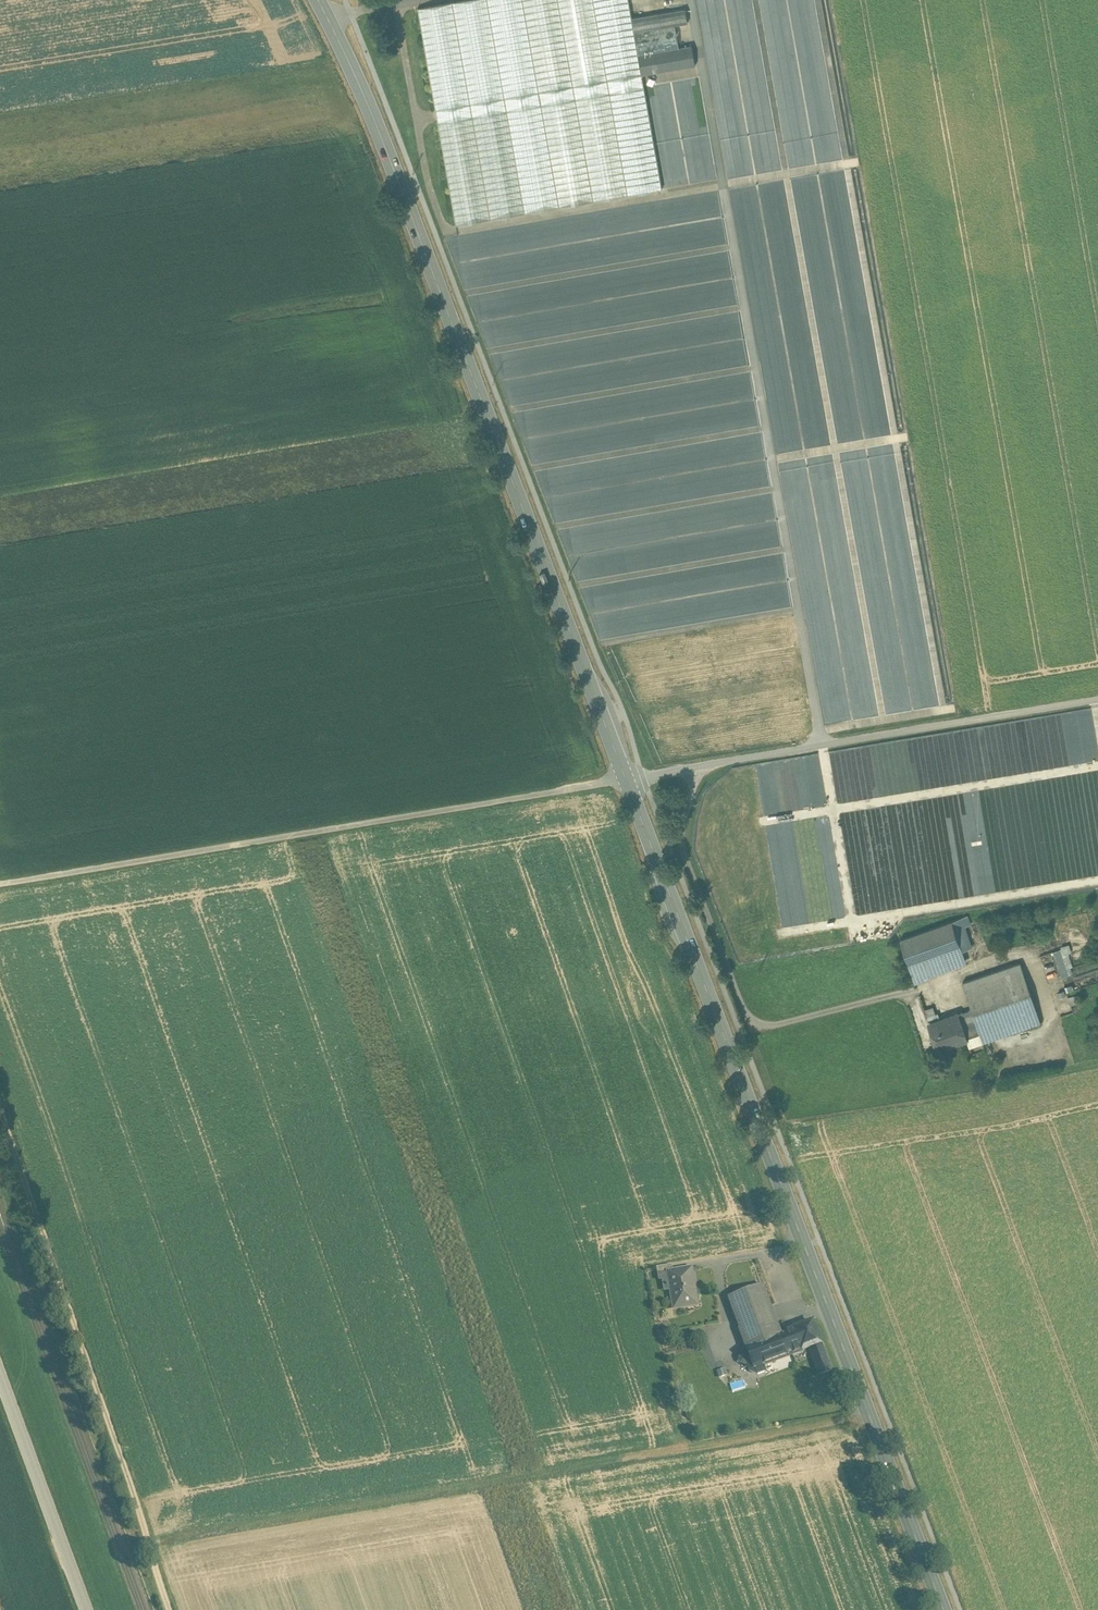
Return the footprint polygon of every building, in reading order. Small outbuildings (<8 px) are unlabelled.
[(418,8),(456,224),(525,212),(487,0),(462,0),(418,8)] [(525,212),(559,206),(523,0),(487,0),(525,212)] [(558,0),(523,0),(559,206),(593,200),(558,0)] [(593,200),(662,188),(642,74),(639,54),(632,17),(629,0),(558,0),(593,200)] [(651,4),(652,10),(672,6),(671,1),(651,4)] [(671,11),(632,17),(639,54),(679,47),(675,25),(674,25),(671,11)] [(692,44),(681,46),(684,67),(696,65),(692,44)] [(679,47),(639,54),(642,74),(684,67),(681,46),(679,47)] [(964,882),(966,896),(1011,889),(1008,873),(995,875),(993,864),(981,866),(980,862),(974,863),(977,880),(964,882)] [(967,915),(952,920),(961,946),(962,950),(970,947),(963,926),(970,923),(967,915)] [(952,920),(901,939),(909,964),(910,964),(910,963),(922,959),(931,956),(960,946),(961,946),(952,920)] [(1062,976),(1076,971),(1067,944),(1053,949),(1062,976)] [(960,946),(931,956),(936,971),(966,960),(962,950),(961,946),(960,946)] [(931,956),(922,959),(927,974),(936,971),(931,956)] [(922,959),(910,963),(910,964),(909,964),(915,982),(929,978),(927,974),(922,959)] [(1021,962),(963,982),(975,1018),(981,1034),(983,1041),(1041,1022),(1021,962)] [(971,1009),(959,1013),(967,1038),(981,1034),(975,1018),(974,1018),(971,1009)] [(938,1012),(927,1016),(929,1023),(930,1023),(940,1020),(938,1012)] [(940,1020),(930,1023),(938,1048),(967,1038),(959,1013),(940,1020)] [(675,1271),(660,1274),(661,1282),(672,1280),(672,1279),(676,1279),(676,1278),(675,1271)] [(695,1275),(676,1278),(676,1279),(672,1279),(672,1280),(678,1316),(701,1312),(695,1275)] [(764,1285),(729,1298),(740,1329),(746,1346),(746,1347),(781,1334),(782,1334),(771,1305),(764,1285)] [(782,1334),(781,1334),(789,1355),(802,1351),(810,1348),(821,1343),(813,1322),(782,1334)] [(781,1334),(746,1347),(746,1346),(744,1347),(742,1353),(743,1356),(739,1357),(741,1362),(747,1365),(749,1370),(757,1374),(765,1371),(763,1365),(789,1355),(781,1334)] [(821,1343),(810,1348),(814,1358),(820,1374),(831,1370),(821,1343)] [(810,1348),(802,1351),(806,1361),(814,1358),(810,1348)] [(734,1389),(746,1387),(745,1380),(732,1382),(734,1389)] [(729,1381),(713,1384),(714,1391),(731,1388),(729,1381)] [(811,1383),(815,1401),(824,1399),(821,1382),(811,1383)]
